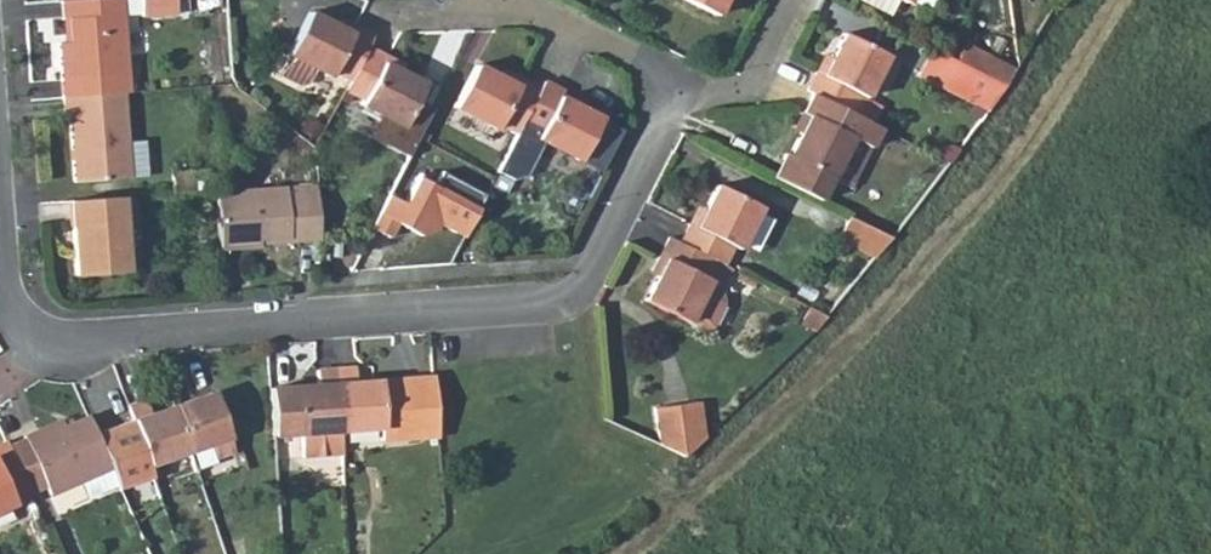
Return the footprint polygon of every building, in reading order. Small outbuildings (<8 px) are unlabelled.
[(63,23),(68,23),(69,42),(59,43),(62,99),(123,95),(130,94),(124,0),(123,0),(113,1),(63,5),(63,23)] [(144,23),(174,20),(173,0),(143,0),(144,23)] [(721,10),(726,0),(702,0),(721,10)] [(937,10),(942,0),(917,0),(937,10)] [(359,29),(356,36),(338,26),(316,14),(294,56),(296,57),(321,70),(337,79),(341,72),(356,81),(372,48),(377,38),(359,29)] [(359,29),(342,20),(338,26),(356,36),(359,29)] [(838,54),(829,72),(822,69),(813,87),(821,90),(857,108),(864,93),(870,96),(891,54),(849,33),(838,54)] [(1021,61),(968,36),(958,56),(1008,81),(1011,77),(1021,61)] [(392,58),(372,48),(356,81),(351,90),(369,100),(366,105),(388,118),(379,137),(416,154),(434,119),(417,110),(430,85),(407,73),(388,64),(392,58)] [(822,69),(829,72),(838,54),(831,51),(822,69)] [(958,56),(944,83),(990,107),(1008,82),(1008,81),(958,56)] [(321,70),(296,57),(286,76),(306,87),(313,85),(321,70)] [(392,58),(388,64),(407,73),(411,67),(392,58)] [(526,78),(523,84),(504,74),(482,62),(461,105),(504,127),(507,121),(525,131),(528,124),(546,89),(526,78)] [(526,78),(507,69),(504,74),(523,84),(526,78)] [(604,116),(584,106),(564,96),(568,89),(550,80),(546,89),(528,124),(543,132),(541,136),(583,158),(586,152),(604,161),(620,129),(603,120),(604,116)] [(568,89),(564,96),(584,106),(588,100),(568,89)] [(886,122),(861,110),(857,108),(821,90),(811,108),(817,111),(808,129),(797,152),(837,172),(838,173),(860,131),(877,139),(886,122)] [(62,99),(63,119),(70,119),(74,182),(128,178),(123,95),(62,99)] [(808,129),(817,111),(811,108),(802,126),(808,129)] [(877,139),(860,131),(838,173),(855,181),(877,139)] [(837,172),(797,152),(791,148),(779,173),(824,196),(837,172)] [(169,195),(221,191),(219,172),(168,176),(169,195)] [(714,207),(704,226),(697,223),(688,240),(732,262),(739,245),(746,249),(767,205),(725,184),(714,207)] [(331,244),(326,190),(221,199),(225,258),(269,254),(268,246),(298,243),(298,247),(331,244)] [(72,202),(76,266),(128,262),(124,199),(72,202)] [(697,223),(704,226),(714,207),(707,203),(697,223)] [(837,229),(883,252),(898,232),(848,208),(837,229)] [(664,277),(653,299),(693,320),(714,278),(727,285),(739,265),(732,262),(688,240),(677,235),(667,254),(674,257),(664,277)] [(667,254),(657,274),(664,277),(674,257),(667,254)] [(714,278),(693,320),(708,327),(718,324),(730,301),(727,285),(714,278)] [(821,329),(834,312),(812,301),(802,320),(821,329)] [(344,372),(347,431),(388,429),(388,445),(444,442),(441,383),(386,385),(362,387),(362,370),(344,372)] [(310,456),(348,455),(347,431),(344,372),(325,372),(326,388),(277,390),(279,434),(309,432),(310,456)] [(218,393),(178,408),(193,452),(217,445),(221,459),(238,453),(218,393)] [(133,406),(153,465),(154,465),(193,452),(178,408),(155,416),(150,400),(133,406)] [(706,406),(661,412),(666,447),(690,461),(711,442),(706,406)] [(90,419),(65,430),(62,422),(26,438),(52,497),(112,470),(90,419)] [(30,498),(7,446),(0,449),(0,511),(30,498)] [(154,465),(162,488),(201,476),(193,452),(154,465)]
